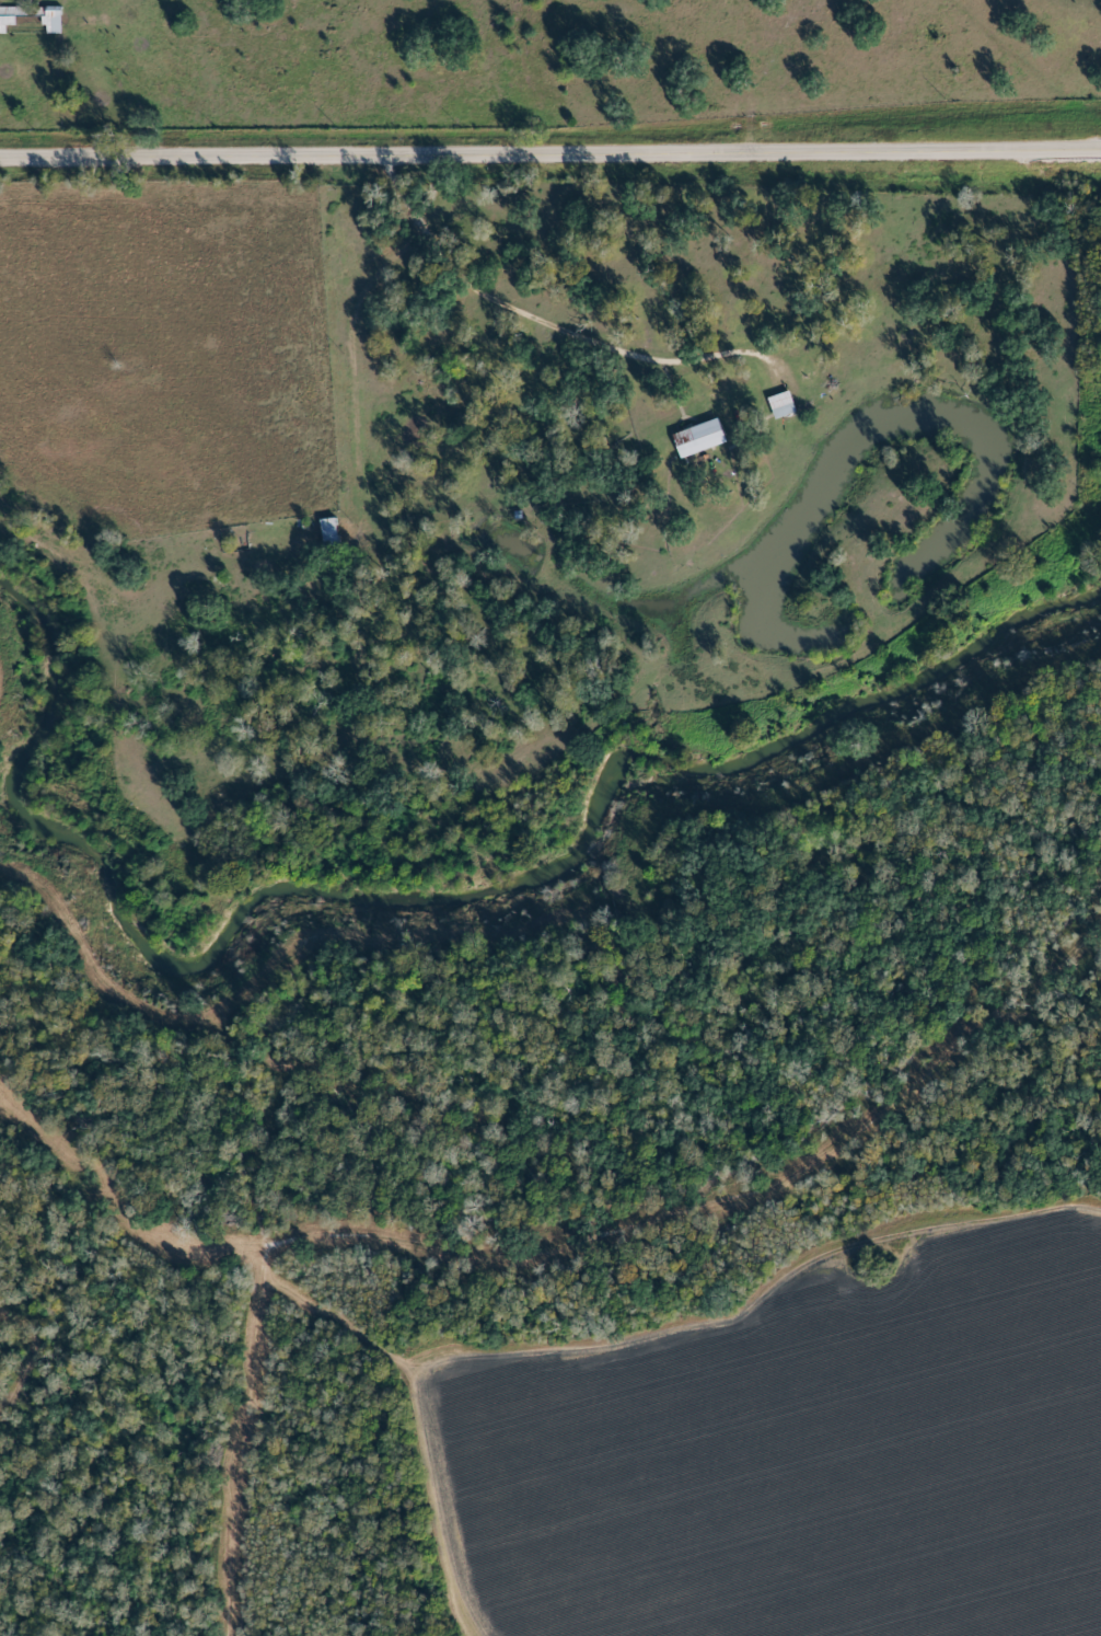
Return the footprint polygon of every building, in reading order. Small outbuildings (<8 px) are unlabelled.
[(37,9),(0,9),(0,35),(11,35),(11,27),(20,27),(20,18),(48,18),(48,35),(66,35),(66,9),(37,9)] [(772,399),(779,421),(801,413),(794,391),(772,399)] [(686,459),(732,443),(723,419),(678,434),(686,459)] [(325,520),(328,548),(343,547),(341,519),(325,520)]
